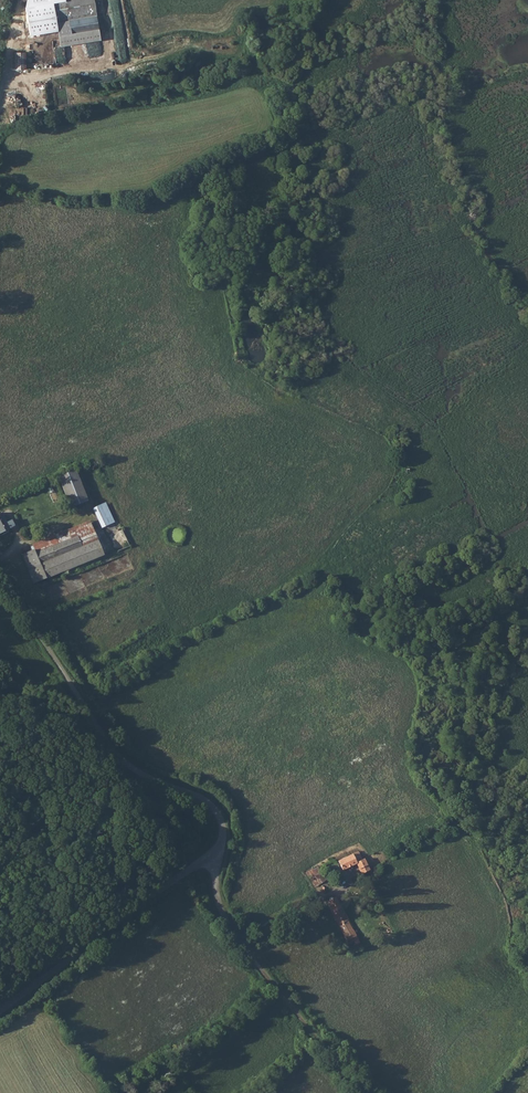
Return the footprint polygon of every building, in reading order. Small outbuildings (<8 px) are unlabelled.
[(52,3),(55,21),(68,20),(70,33),(98,28),(93,0),(65,0),(52,3)] [(49,12),(26,7),(23,23),(46,28),(49,12)] [(113,21),(124,20),(122,7),(112,8),(113,21)] [(77,53),(78,59),(113,55),(112,49),(110,49),(109,40),(73,44),(74,53),(77,53)] [(60,476),(71,508),(89,501),(77,469),(60,476)] [(94,507),(103,526),(114,521),(105,502),(94,507)] [(0,515),(0,535),(9,530),(1,515),(0,515)] [(40,564),(34,550),(22,556),(29,572),(41,567),(40,564)] [(358,852),(338,862),(343,870),(357,864),(364,879),(371,876),(369,872),(370,871),(368,866),(366,863),(364,860),(362,860),(358,852)] [(319,866),(307,872),(315,887),(327,881),(319,866)] [(335,897),(325,902),(349,944),(353,942),(355,946),(360,943),(352,929),(335,897)]
